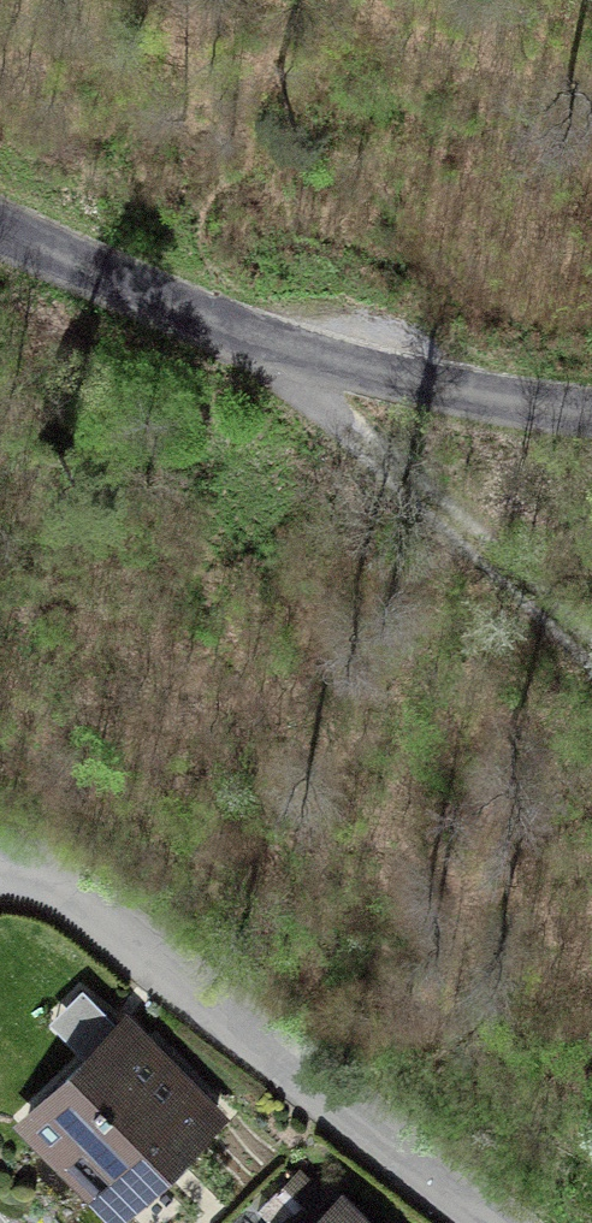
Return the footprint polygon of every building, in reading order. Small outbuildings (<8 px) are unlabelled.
[(55,1021),(90,1056),(118,1029),(79,998),(55,1021)] [(90,1056),(38,1107),(63,1134),(59,1141),(62,1152),(121,1212),(146,1187),(178,1156),(215,1119),(161,1064),(157,1069),(118,1029),(90,1056)] [(178,1156),(146,1187),(175,1217),(193,1199),(173,1180),(187,1165),(178,1156)] [(98,1189),(74,1212),(85,1222),(165,1222),(168,1220),(141,1192),(121,1212),(98,1189)] [(338,1200),(315,1222),(360,1222),(338,1200)]
